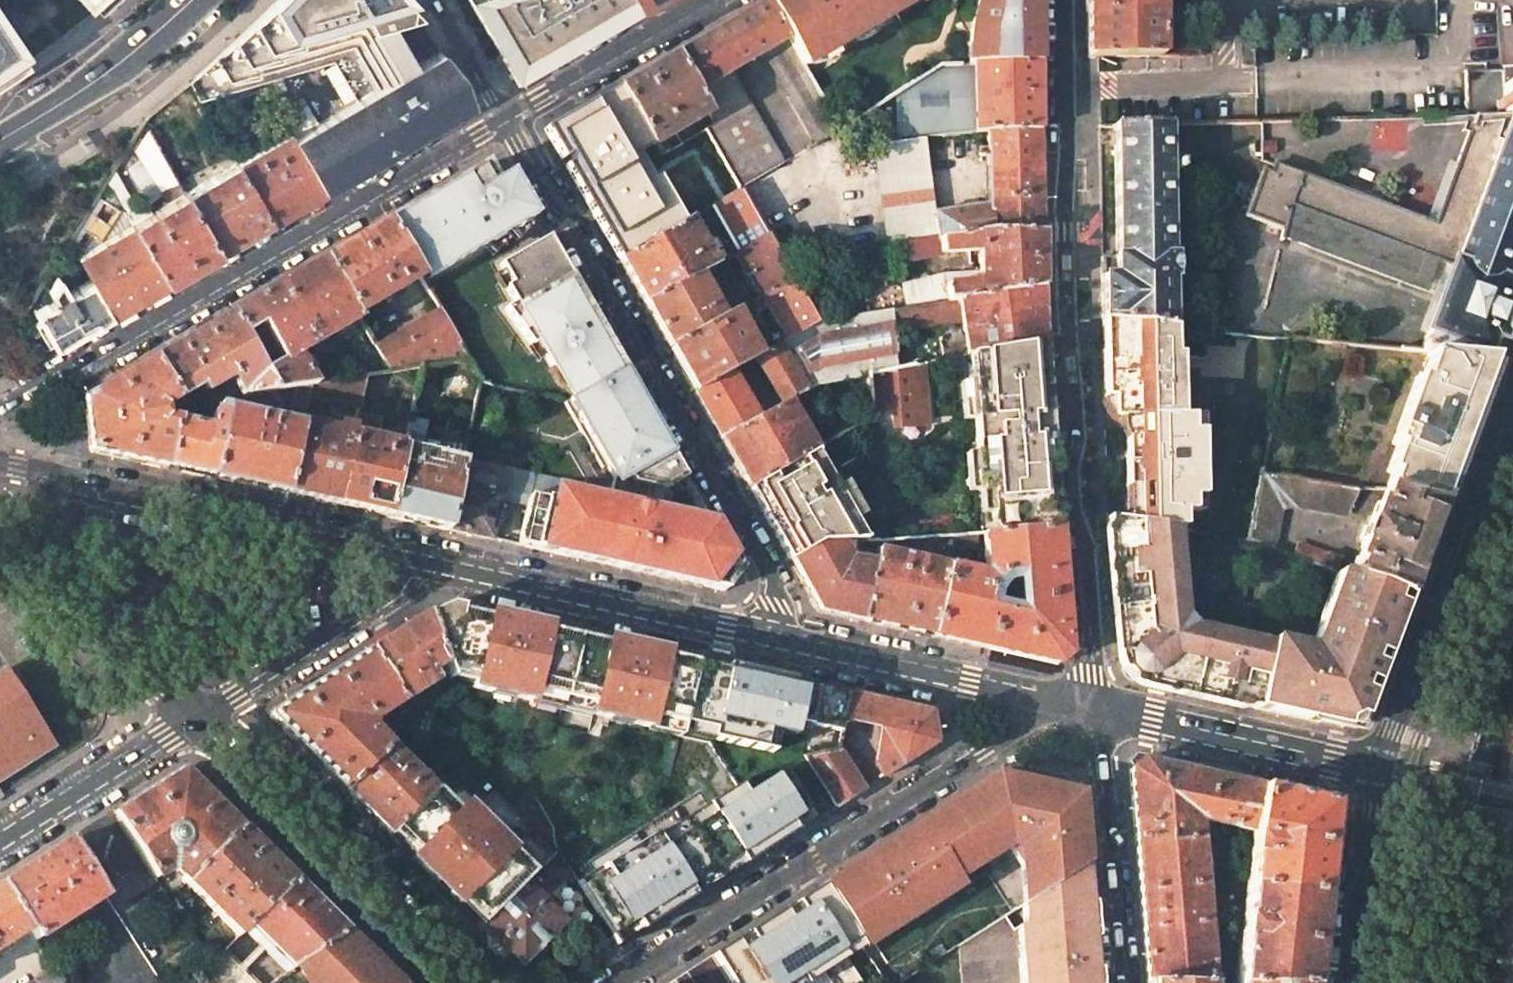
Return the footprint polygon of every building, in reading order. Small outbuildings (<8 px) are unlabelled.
[(96,17),(115,0),(81,0),(96,17)] [(199,100),(331,57),(354,99),(292,136),(323,190),(346,176),(421,133),(451,116),(471,104),(472,104),(441,50),(407,69),(382,24),(421,17),(406,0),(276,0),(250,27),(189,84),(199,100)] [(514,79),(570,46),(638,7),(633,0),(469,0),(514,79)] [(802,67),(917,0),(768,0),(765,2),(786,38),(802,67)] [(963,65),(974,65),(1038,63),(1038,19),(1037,0),(962,0),(963,65)] [(1087,2),(1088,56),(1098,56),(1114,56),(1161,55),(1161,0),(1087,0),(1087,2)] [(786,38),(765,2),(728,24),(719,28),(674,55),(695,91),(731,70),(748,60),(764,51),(786,38)] [(26,69),(0,28),(0,85),(26,69)] [(817,144),(839,131),(802,67),(786,38),(764,51),(817,144)] [(695,91),(674,55),(645,72),(616,88),(627,106),(651,146),(657,143),(708,113),(695,91)] [(974,65),(975,132),(987,132),(1038,129),(1038,108),(1038,87),(1038,63),(974,65)] [(941,66),(877,109),(880,143),(925,137),(975,132),(974,65),(963,65),(959,66),(941,66)] [(731,70),(695,91),(708,113),(716,126),(707,130),(736,191),(741,188),(784,163),(731,70)] [(1505,72),(1466,73),(1467,121),(1472,121),(1512,120),(1512,71),(1505,72)] [(651,146),(616,89),(544,130),(618,260),(737,192),(707,130),(657,159),(650,147),(651,146)] [(1512,256),(1512,120),(1472,121),(1434,223),(1300,174),(1274,164),(1271,173),(1263,170),(1245,216),(1285,230),(1290,207),(1441,264),(1447,277),(1440,296),(1420,350),(1431,351),(1493,357),(1504,328),(1512,303),(1512,287),(1503,283),(1512,256)] [(1169,256),(1167,126),(1114,126),(1116,256),(1101,257),(1101,286),(1102,320),(1171,327),(1170,279),(1172,278),(1171,256),(1169,256)] [(850,146),(850,127),(840,134),(842,147),(850,146)] [(989,204),(935,212),(938,239),(1041,233),(1039,181),(1039,174),(1038,129),(987,132),(988,174),(989,204)] [(290,132),(236,164),(270,221),(296,205),(323,190),(292,136),(290,132)] [(874,144),(887,247),(938,239),(935,212),(925,137),(880,143),(874,144)] [(656,157),(662,153),(657,143),(651,146),(650,146),(656,157)] [(159,148),(130,167),(150,201),(180,184),(159,148)] [(236,164),(185,193),(219,250),(245,235),(270,221),(236,164)] [(475,170),(386,222),(419,278),(422,283),(536,216),(510,171),(493,181),(484,165),(475,170)] [(741,189),(710,207),(736,253),(765,237),(741,189)] [(185,193),(131,224),(165,282),(192,266),(219,250),(185,193)] [(1294,241),(1440,296),(1447,277),(1441,264),(1290,207),(1285,230),(1283,237),(1294,241)] [(714,266),(688,220),(618,260),(644,305),(697,275),(714,266)] [(357,315),(419,278),(386,222),(323,258),(357,315)] [(97,244),(78,255),(91,279),(110,314),(138,298),(165,282),(131,224),(108,238),(105,233),(94,239),(97,244)] [(945,285),(947,302),(958,300),(1042,287),(1041,274),(1041,257),(1041,247),(1041,233),(938,239),(941,254),(978,252),(979,283),(945,285)] [(623,370),(548,237),(499,265),(510,285),(504,288),(514,304),(504,310),(526,350),(532,347),(548,374),(557,377),(574,398),(623,370)] [(735,254),(760,297),(761,296),(791,279),(781,262),(780,260),(765,237),(736,253),(735,254)] [(297,354),(358,318),(357,315),(323,258),(300,272),(251,301),(229,314),(251,351),(269,341),(280,360),(262,371),(274,392),(309,386),(314,385),(309,376),(297,354)] [(721,319),(697,275),(644,305),(668,349),(721,319)] [(54,300),(34,312),(54,346),(82,330),(110,314),(91,279),(66,293),(57,277),(47,288),(54,300)] [(767,307),(786,339),(816,323),(791,279),(761,296),(767,307)] [(1042,287),(958,300),(960,309),(962,321),(967,355),(972,354),(1043,340),(1042,314),(1042,307),(1042,287)] [(761,310),(767,307),(761,296),(760,297),(753,301),(756,308),(761,310)] [(962,321),(960,309),(958,300),(947,302),(891,310),(893,332),(949,323),(962,321)] [(757,356),(729,371),(756,419),(788,401),(815,386),(866,376),(896,370),(893,332),(891,310),(816,323),(786,339),(757,356)] [(438,311),(375,347),(390,373),(420,368),(467,361),(438,311)] [(757,356),(732,312),(721,319),(668,349),(693,391),(729,371),(757,356)] [(204,393),(230,378),(241,397),(259,394),(274,392),(262,371),(251,351),(229,314),(190,336),(151,359),(175,400),(200,386),(204,393)] [(1179,403),(1178,340),(1173,341),(1172,327),(1171,327),(1102,320),(1103,362),(1104,395),(1112,395),(1114,417),(1124,417),(1136,416),(1137,437),(1125,438),(1125,484),(1139,485),(1139,522),(1148,523),(1177,528),(1180,528),(1180,511),(1189,512),(1189,495),(1200,494),(1201,431),(1194,416),(1184,416),(1169,416),(1168,403),(1179,403)] [(1421,379),(1431,351),(1420,350),(1286,337),(1261,473),(1358,489),(1385,489),(1391,474),(1386,472),(1396,445),(1391,444),(1416,377),(1421,379)] [(972,354),(980,493),(990,492),(993,533),(1058,528),(1049,425),(1043,340),(972,354)] [(1391,474),(1385,489),(1387,489),(1411,498),(1436,502),(1438,502),(1452,465),(1492,358),(1493,357),(1431,351),(1421,379),(1416,377),(1391,444),(1396,445),(1386,472),(1391,474)] [(158,409),(175,400),(151,359),(84,398),(90,451),(165,467),(175,421),(159,420),(158,409)] [(921,389),(920,365),(912,367),(913,389),(921,389)] [(891,429),(925,426),(921,389),(913,389),(912,367),(896,370),(866,376),(868,401),(889,400),(891,429)] [(491,539),(727,588),(740,574),(623,370),(574,398),(480,378),(463,460),(530,477),(527,493),(514,489),(501,495),(491,539)] [(756,419),(729,371),(693,391),(720,439),(756,419)] [(327,374),(309,376),(314,385),(329,383),(327,374)] [(324,403),(358,407),(364,377),(329,383),(314,385),(309,386),(306,400),(324,403)] [(279,407),(304,408),(306,400),(309,386),(274,392),(259,394),(253,417),(275,422),(279,407)] [(253,417),(259,394),(241,397),(230,399),(227,411),(253,417)] [(1114,417),(1112,395),(1104,395),(1105,418),(1114,417)] [(434,397),(414,396),(404,446),(419,450),(425,424),(432,425),(434,397)] [(211,413),(210,415),(178,408),(175,421),(165,467),(212,477),(227,411),(230,399),(209,402),(211,413)] [(321,420),(324,403),(306,400),(304,408),(300,424),(325,429),(326,422),(321,420)] [(815,449),(788,401),(756,419),(720,439),(748,487),(815,449)] [(1184,416),(1181,403),(1179,403),(1168,403),(1169,416),(1184,416)] [(253,417),(227,411),(212,477),(244,485),(285,494),(300,427),(275,422),(253,417)] [(1124,417),(1125,438),(1137,437),(1136,416),(1124,417)] [(300,427),(285,494),(337,505),(352,434),(325,429),(300,424),(300,427)] [(404,446),(352,434),(337,505),(358,510),(388,517),(404,446)] [(388,517),(448,530),(458,485),(460,476),(463,460),(419,450),(404,446),(388,517)] [(864,543),(812,452),(748,487),(789,560),(820,546),(852,544),(864,543)] [(514,489),(527,493),(530,477),(463,460),(460,476),(514,488),(514,489)] [(1347,515),(1358,489),(1261,473),(1249,539),(1274,548),(1282,508),(1295,507),(1347,515)] [(1125,484),(1126,520),(1139,522),(1139,485),(1125,484)] [(458,485),(448,530),(491,539),(501,495),(458,485)] [(1377,503),(1354,564),(1358,565),(1353,577),(1401,596),(1408,578),(1410,578),(1421,549),(1432,520),(1430,520),(1436,502),(1411,498),(1387,489),(1381,504),(1377,503)] [(1189,495),(1189,512),(1200,512),(1200,494),(1189,495)] [(1185,615),(1177,528),(1148,523),(1139,522),(1126,520),(1108,517),(1110,547),(1119,546),(1121,561),(1112,562),(1115,592),(1121,662),(1131,661),(1141,673),(1138,683),(1222,702),(1318,723),(1321,712),(1329,707),(1342,702),(1355,696),(1365,698),(1403,596),(1401,596),(1353,577),(1335,571),(1316,623),(1321,624),(1312,647),(1270,639),(1269,644),(1195,627),(1185,615)] [(973,645),(1057,664),(1060,661),(1067,655),(1062,592),(1058,528),(993,533),(983,534),(984,549),(986,574),(948,566),(931,636),(973,645)] [(953,548),(984,549),(983,534),(956,536),(953,548)] [(894,545),(951,556),(953,548),(956,536),(895,540),(894,545)] [(848,559),(852,544),(820,546),(789,560),(818,611),(861,620),(874,564),(860,562),(848,559)] [(1298,544),(1294,556),(1323,566),(1327,555),(1298,544)] [(864,549),(860,562),(874,564),(877,553),(864,549)] [(948,566),(877,550),(877,553),(874,564),(861,620),(896,628),(931,636),(948,566)] [(1335,571),(1340,558),(1328,554),(1327,555),(1323,566),(1335,571)] [(450,605),(427,615),(444,662),(452,685),(678,736),(695,660),(508,618),(450,605)] [(427,615),(370,651),(401,703),(430,684),(431,680),(427,674),(444,662),(427,615)] [(370,651),(271,714),(271,717),(345,791),(389,747),(372,729),(373,721),(401,703),(370,651)] [(848,695),(695,660),(678,736),(780,753),(797,753),(833,742),(848,695)] [(1121,671),(1130,681),(1138,683),(1141,673),(1131,661),(1121,662),(1121,671)] [(56,747),(6,669),(0,673),(0,782),(56,747)] [(889,704),(848,695),(843,716),(885,725),(879,762),(887,774),(898,766),(935,743),(930,713),(889,704)] [(1353,731),(1365,698),(1355,696),(1342,702),(1329,707),(1321,712),(1318,723),(1339,728),(1353,731)] [(389,747),(345,791),(389,834),(433,790),(389,747)] [(836,751),(806,758),(835,806),(861,790),(836,751)] [(780,753),(584,877),(636,962),(848,827),(797,753),(780,753)] [(1200,820),(1252,831),(1262,786),(1141,760),(1131,768),(1130,770),(1139,877),(1148,982),(1213,982),(1200,820)] [(433,790),(389,834),(414,859),(482,927),(526,882),(534,874),(550,859),(528,836),(531,832),(483,784),(479,787),(457,766),(442,781),(440,783),(433,790)] [(181,770),(113,813),(114,814),(155,880),(172,869),(185,883),(241,827),(209,796),(184,771),(183,771),(183,770),(181,770)] [(961,886),(957,880),(1008,848),(1039,896),(1082,868),(1086,866),(1081,808),(1080,795),(1055,789),(1014,780),(996,776),(985,783),(823,885),(864,948),(961,886)] [(1262,786),(1252,831),(1246,886),(1325,896),(1331,849),(1336,803),(1262,786)] [(114,814),(86,831),(108,866),(128,897),(155,880),(114,814)] [(241,827),(185,883),(239,937),(248,928),(295,881),(241,827)] [(86,831),(70,841),(92,876),(108,866),(86,831)] [(0,886),(0,887),(28,931),(35,941),(105,897),(92,876),(70,841),(0,886)] [(550,859),(534,874),(543,884),(565,864),(557,851),(550,859)] [(1021,982),(1093,982),(1092,972),(1096,972),(1094,953),(1093,937),(1089,938),(1086,904),(1082,868),(1039,896),(1020,908),(1022,929),(1024,947),(1018,948),(1021,982)] [(295,881),(248,928),(292,971),(299,966),(348,934),(295,881)] [(526,882),(482,927),(522,966),(566,922),(526,882)] [(577,883),(566,890),(575,903),(586,896),(577,883)] [(1325,896),(1246,886),(1236,982),(1315,982),(1320,941),(1325,896)] [(28,931),(0,887),(0,949),(28,931)] [(348,934),(299,966),(310,982),(397,982),(348,934)] [(205,971),(216,982),(260,982),(226,950),(205,971)] [(687,971),(695,982),(730,982),(712,955),(687,971)] [(837,982),(886,982),(872,961),(837,982)] [(35,982),(68,982),(58,968),(54,971),(35,982)]
